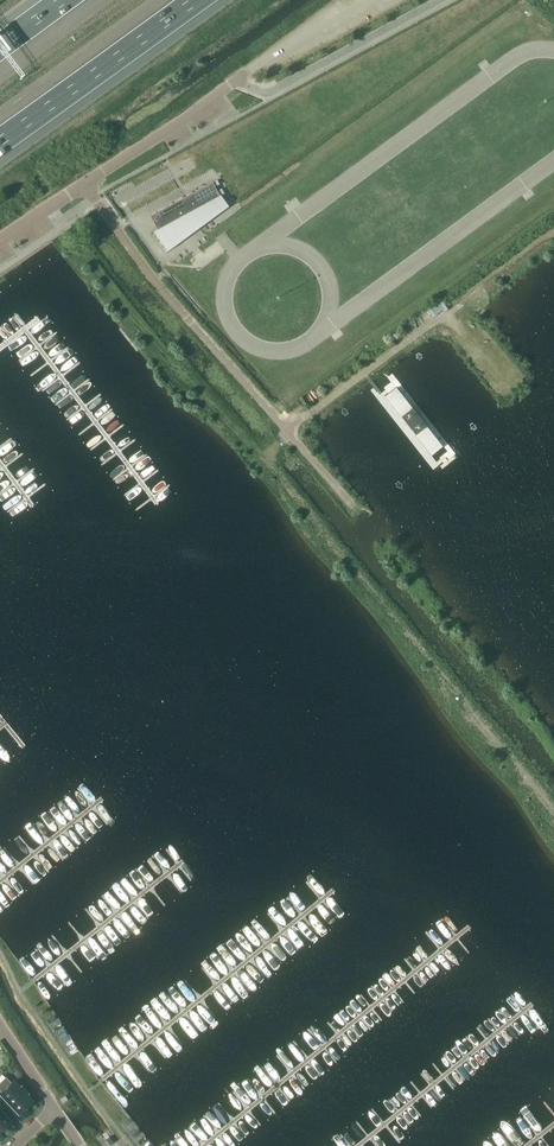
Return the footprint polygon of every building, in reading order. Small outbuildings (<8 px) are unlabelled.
[(211,184),(188,194),(207,223),(227,207),(211,184)] [(144,215),(155,236),(152,238),(155,241),(153,244),(161,255),(164,252),(165,255),(200,228),(207,223),(188,194),(182,197),(144,215)] [(156,363),(162,371),(170,365),(171,364),(165,356),(156,363)] [(397,389),(386,397),(436,461),(447,452),(397,389)] [(0,1082),(0,1090),(2,1092),(0,1094),(7,1101),(19,1113),(24,1108),(31,1101),(25,1094),(26,1093),(21,1088),(20,1089),(13,1082),(11,1083),(5,1077),(0,1082)] [(2,1129),(10,1122),(0,1111),(0,1131),(2,1129)] [(114,1142),(110,1137),(106,1140),(110,1145),(114,1142)]
